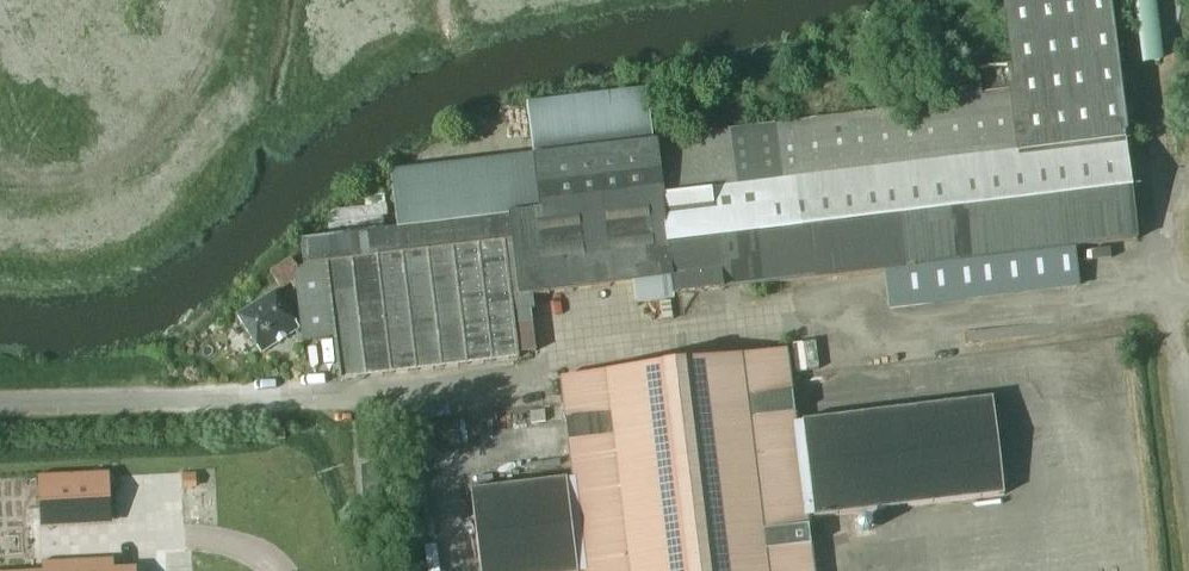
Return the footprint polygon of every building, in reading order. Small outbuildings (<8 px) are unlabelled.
[(1110,0),(1003,0),(1011,64),(976,68),(977,76),(963,78),(966,99),(655,139),(663,197),(661,198),(671,278),(667,278),(669,296),(674,295),(883,270),(888,310),(1080,287),(1075,247),(1137,239),(1123,132),(1127,132),(1111,8),(1110,0)] [(1142,62),(1162,59),(1155,0),(1134,0),(1142,62)] [(397,230),(300,241),(303,266),(325,264),(334,338),(339,380),(518,358),(518,353),(536,351),(530,310),(534,310),(532,296),(633,283),(667,278),(671,278),(661,198),(663,197),(655,139),(652,139),(646,90),(528,104),(534,155),(390,172),(397,230)] [(270,272),(281,288),(291,282),(294,288),(298,285),(296,267),(297,267),(291,258),(270,272)] [(297,267),(296,267),(298,285),(305,342),(334,338),(333,337),(325,264),(303,266),(297,267)] [(669,296),(667,278),(633,283),(636,304),(674,299),(674,295),(669,296)] [(299,327),(275,291),(237,316),(260,352),(299,327)] [(563,401),(573,479),(565,480),(564,478),(470,489),(480,570),(813,570),(807,518),(1004,494),(992,397),(795,421),(786,350),(560,378),(563,401)] [(545,411),(531,412),(532,423),(546,421),(545,411)] [(111,469),(38,474),(38,492),(41,528),(112,524),(112,518),(111,469)] [(137,569),(115,570),(114,558),(42,561),(43,570),(137,570),(137,569)]
